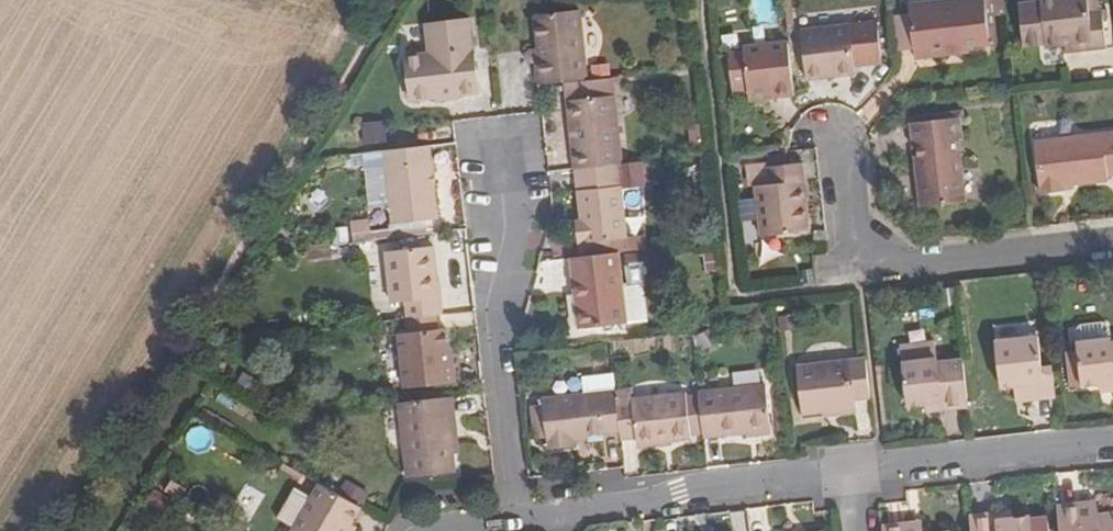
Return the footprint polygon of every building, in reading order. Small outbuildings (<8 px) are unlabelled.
[(990,44),(988,18),(995,18),(1005,16),(1004,0),(963,0),(910,6),(911,15),(914,49),(915,58),(951,55),(951,48),(971,46),(990,44)] [(1071,54),(1108,49),(1104,13),(1090,13),(1089,0),(1039,0),(1039,1),(1018,2),(1021,46),(1043,44),(1043,47),(1060,47),(1071,46),(1071,54)] [(588,80),(581,12),(536,16),(540,52),(544,52),(545,66),(539,67),(541,86),(566,83),(588,80)] [(914,49),(911,15),(894,16),(897,50),(914,49)] [(988,18),(990,44),(997,44),(995,18),(988,18)] [(431,31),(472,26),(471,21),(430,26),(431,31)] [(839,68),(858,66),(853,25),(802,30),(808,81),(840,78),(839,68)] [(472,26),(431,31),(432,54),(409,57),(413,100),(479,93),(472,26)] [(774,94),(775,100),(795,99),(789,41),(744,45),(744,50),(730,52),(735,92),(749,92),(749,96),(774,94)] [(951,48),(951,55),(971,53),(971,46),(951,48)] [(1071,46),(1060,47),(1061,55),(1071,54),(1071,46)] [(839,68),(840,78),(859,76),(858,66),(839,68)] [(578,140),(581,169),(623,165),(613,78),(588,80),(566,83),(572,140),(578,140)] [(774,94),(749,96),(749,103),(775,100),(774,94)] [(961,120),(908,126),(911,149),(917,148),(920,181),(916,182),(919,208),(966,203),(959,139),(964,139),(961,120)] [(385,121),(363,127),(368,148),(390,142),(385,121)] [(1034,143),(1038,196),(1062,194),(1061,189),(1108,184),(1108,179),(1112,179),(1112,135),(1034,143)] [(441,221),(432,147),(389,152),(397,226),(441,221)] [(623,165),(581,169),(578,170),(583,221),(577,221),(580,244),(627,239),(622,190),(645,188),(642,163),(623,165)] [(807,166),(773,169),(774,185),(761,187),(765,237),(813,232),(810,206),(804,206),(802,184),(809,184),(807,166)] [(354,222),(356,244),(381,241),(379,218),(392,216),(391,209),(374,211),(375,220),(354,222)] [(580,244),(581,259),(619,254),(648,250),(646,237),(627,239),(580,244)] [(435,282),(439,281),(435,246),(388,253),(394,304),(407,303),(409,320),(445,316),(443,296),(436,297),(435,282)] [(627,326),(619,254),(581,259),(573,259),(581,331),(627,326)] [(436,297),(443,296),(442,281),(439,281),(435,282),(436,297)] [(447,328),(400,334),(406,389),(458,383),(456,365),(451,366),(447,328)] [(1024,386),(1025,401),(1056,397),(1052,367),(1043,368),(1039,336),(996,340),(1001,388),(1013,387),(1024,386)] [(1112,382),(1112,340),(1112,337),(1078,340),(1083,386),(1102,383),(1112,381),(1112,382)] [(935,403),(936,411),(969,407),(963,359),(939,362),(939,357),(933,358),(932,341),(927,341),(911,343),(898,345),(903,395),(907,394),(908,406),(925,404),(935,403)] [(873,403),(868,362),(800,370),(805,418),(860,413),(860,403),(873,403)] [(1102,383),(1103,391),(1112,390),(1112,382),(1112,381),(1102,383)] [(1024,386),(1013,387),(1015,402),(1025,401),(1024,386)] [(619,401),(636,399),(635,388),(618,390),(618,392),(619,401)] [(749,436),(772,433),(767,388),(701,395),(706,435),(706,442),(749,436)] [(619,401),(618,392),(544,400),(551,451),(577,448),(577,440),(623,436),(619,401)] [(692,437),(688,396),(687,393),(636,399),(619,401),(623,436),(624,442),(640,440),(641,446),(692,439),(692,437)] [(706,435),(701,395),(688,396),(692,437),(706,435)] [(453,432),(459,432),(454,397),(402,404),(411,478),(457,473),(455,453),(453,432)] [(935,403),(925,404),(926,412),(936,411),(935,403)] [(773,439),(772,433),(749,436),(749,441),(773,439)] [(363,508),(322,485),(297,530),(350,530),(363,508)] [(1089,518),(1100,516),(1098,504),(1088,505),(1089,518)] [(1088,505),(1059,508),(1062,530),(1112,530),(1112,515),(1100,516),(1089,518),(1088,505)] [(1034,528),(1032,518),(1014,520),(1004,521),(1003,514),(972,518),(974,530),(1034,530),(1034,528)]
